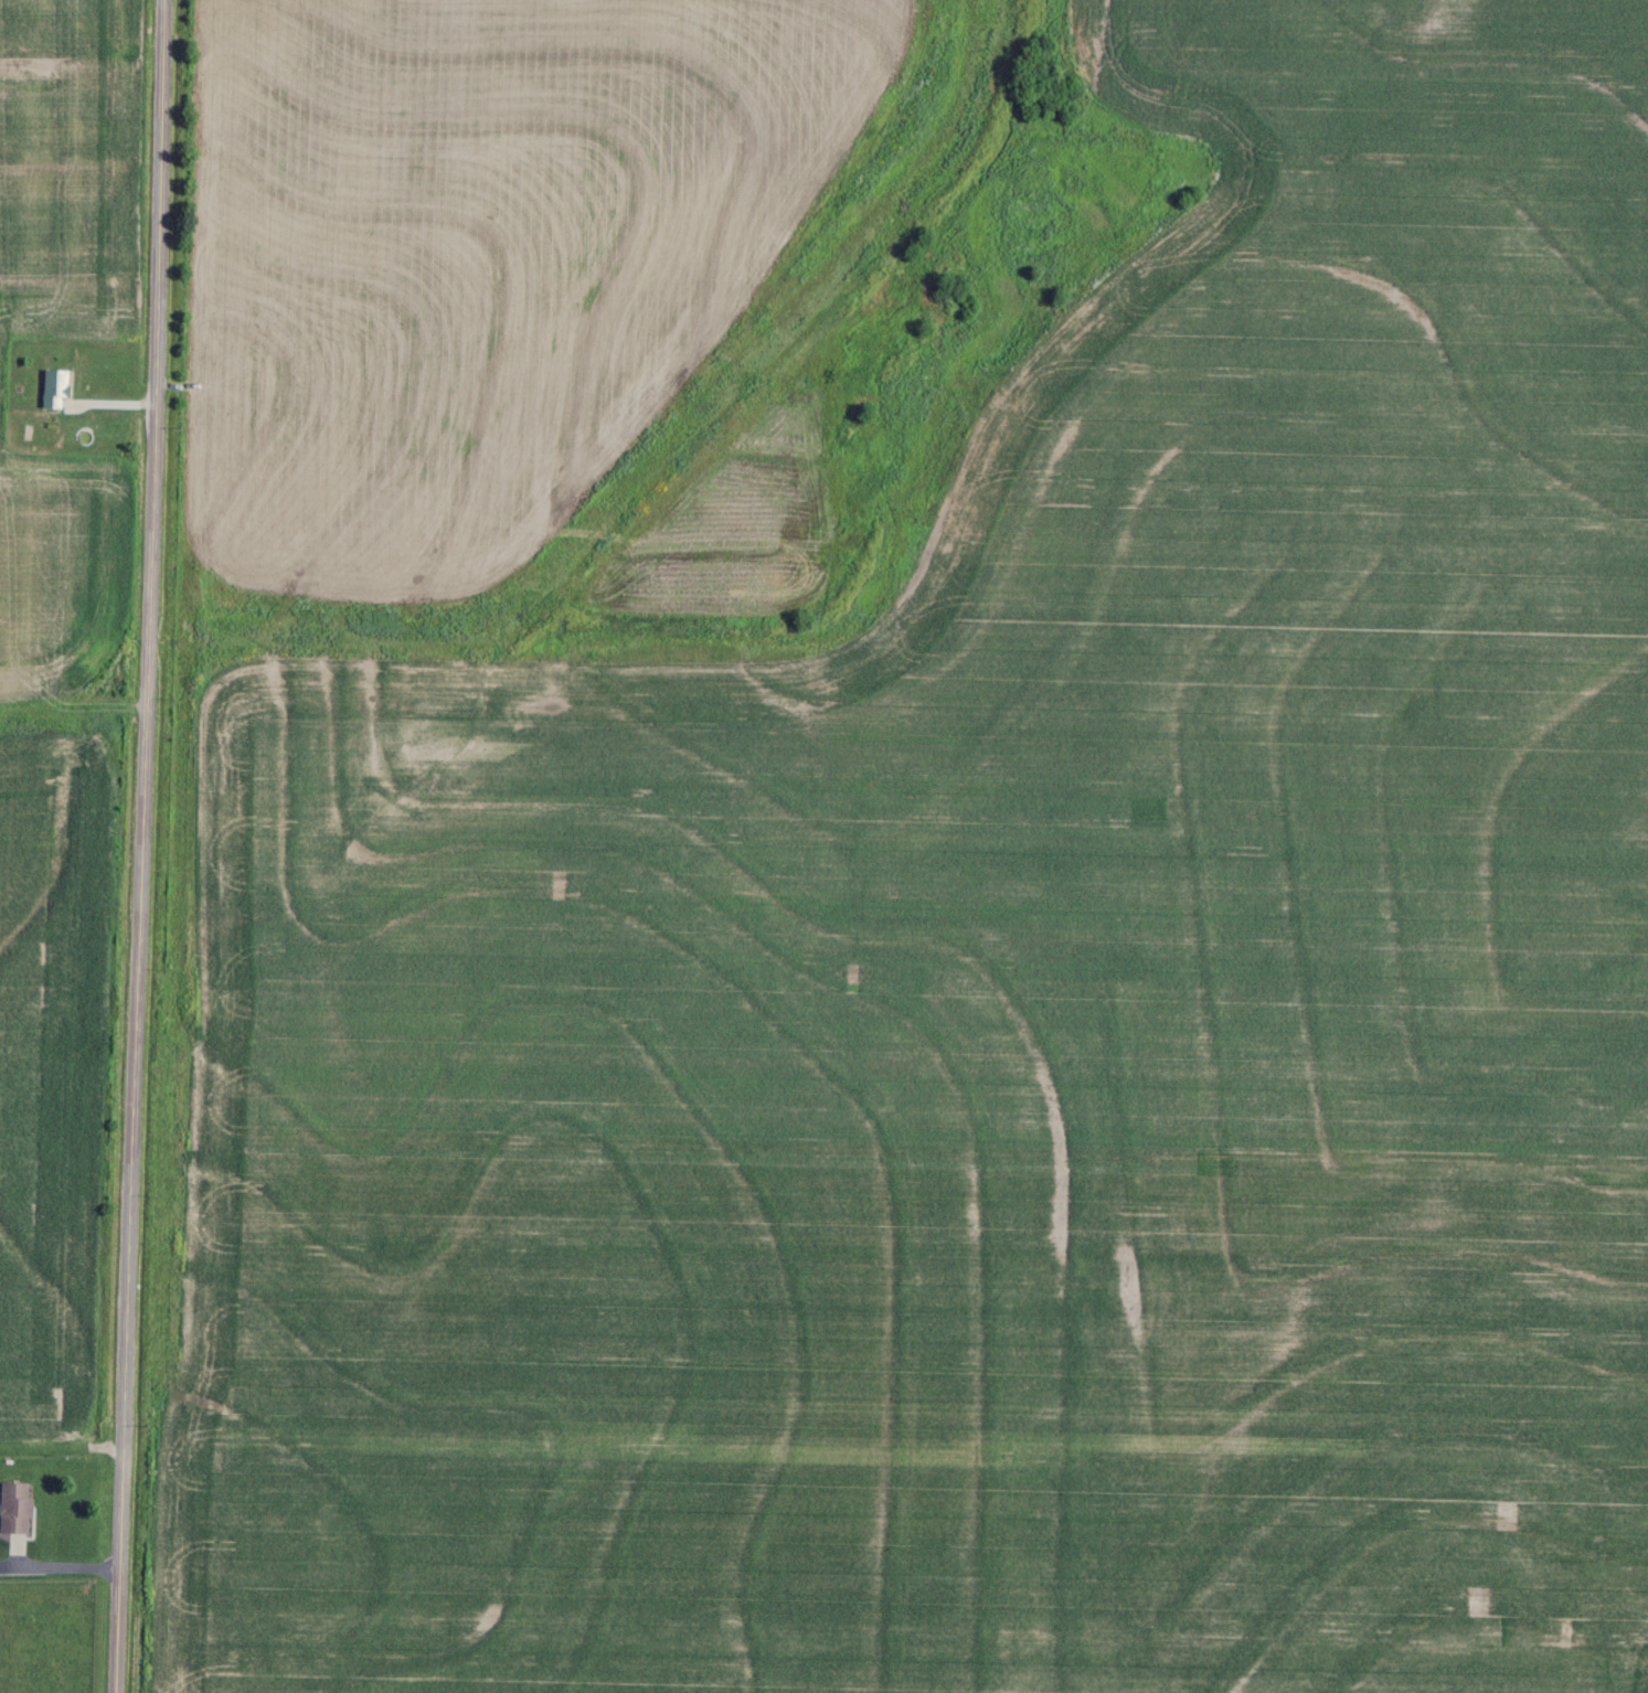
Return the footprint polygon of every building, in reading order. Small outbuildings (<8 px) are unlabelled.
[(72,371),(45,370),(45,409),(64,409),(64,397),(72,397),(72,371)] [(35,1484),(4,1483),(3,1534),(33,1535),(35,1484)]
